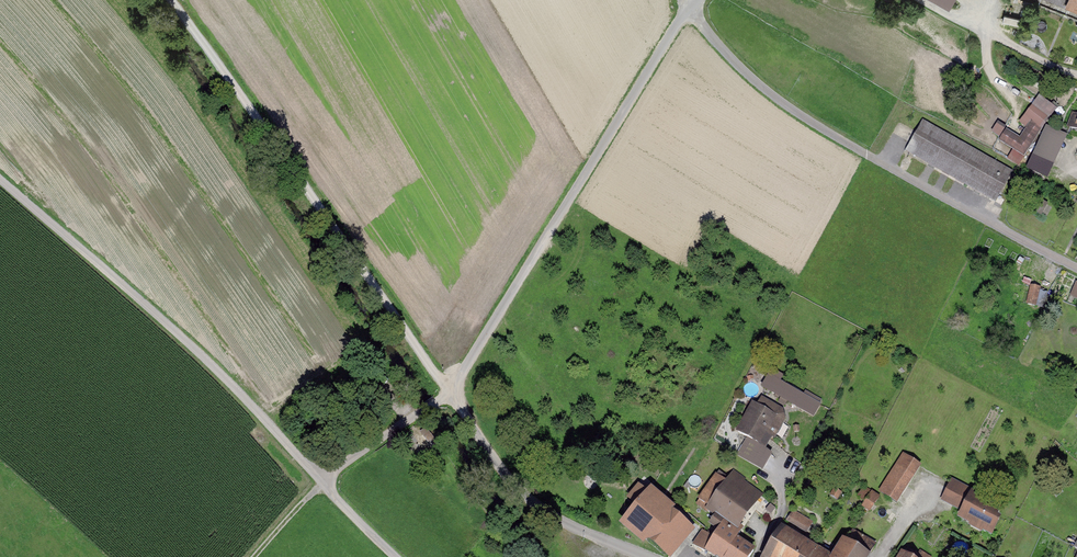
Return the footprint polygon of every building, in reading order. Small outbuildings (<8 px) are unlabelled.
[(950,9),(955,0),(933,0),(950,9)] [(1067,7),(1076,11),(1076,0),(1070,0),(1067,7)] [(1049,77),(1040,73),(1036,82),(1045,86),(1049,77)] [(1019,138),(1006,129),(1000,138),(998,140),(1013,151),(1024,159),(1046,127),(1059,110),(1039,95),(1019,122),(1027,128),(1019,138)] [(1072,113),(1065,131),(1076,136),(1076,115),(1072,113)] [(1014,172),(923,121),(906,152),(997,203),(1014,172)] [(1006,129),(998,123),(992,132),(1000,138),(1006,129)] [(1055,166),(1068,136),(1046,127),(1033,157),(1055,166)] [(1024,159),(1013,151),(1008,160),(1019,167),(1024,159)] [(1027,302),(1044,307),(1050,289),(1032,284),(1027,302)] [(822,406),(770,376),(762,391),(814,420),(822,406)] [(778,416),(750,402),(736,433),(763,446),(778,416)] [(921,465),(903,454),(879,491),(897,503),(921,465)] [(769,493),(734,470),(706,511),(725,524),(741,535),(769,493)] [(973,490),(952,479),(939,503),(960,514),(971,493),(973,490)] [(619,523),(663,556),(673,556),(696,528),(670,508),(673,504),(649,485),(619,523)] [(880,498),(865,488),(858,499),(865,503),(862,507),(871,512),(880,498)] [(1006,510),(971,493),(960,514),(957,520),(992,538),(1006,510)] [(814,524),(793,512),(784,526),(805,539),(814,524)] [(725,524),(707,552),(714,556),(750,556),(755,549),(738,538),(741,535),(725,524)] [(765,556),(831,556),(783,528),(765,556)] [(876,543),(854,531),(847,542),(869,554),(876,543)] [(713,540),(702,532),(693,544),(705,552),(713,540)] [(843,541),(833,556),(870,556),(843,541)]
